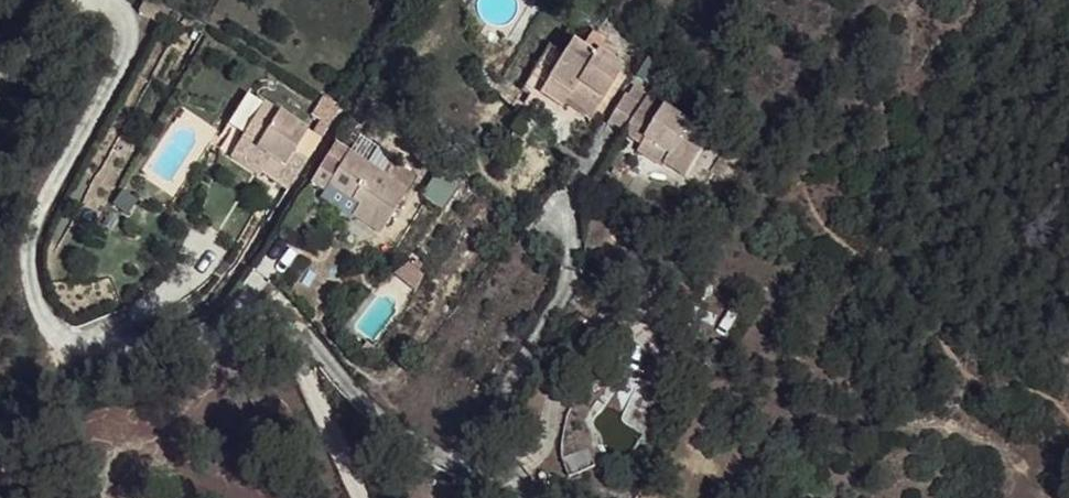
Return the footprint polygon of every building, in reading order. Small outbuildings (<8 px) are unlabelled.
[(599,54),(579,45),(555,79),(578,93),(584,84),(602,94),(623,63),(599,54)] [(629,69),(623,63),(602,94),(611,102),(629,69)] [(578,93),(555,79),(550,86),(591,111),(602,94),(584,84),(578,93)] [(611,102),(602,94),(591,111),(601,115),(611,102)] [(227,127),(242,140),(264,106),(246,98),(227,127)] [(648,111),(634,102),(617,132),(630,142),(648,111)] [(306,133),(264,106),(242,140),(267,157),(262,166),(260,172),(275,183),(306,133)] [(666,122),(648,111),(630,142),(647,153),(653,146),(674,159),(669,171),(690,183),(711,145),(693,134),(694,128),(674,116),(666,122)] [(267,157),(242,140),(236,148),(262,166),(267,157)] [(674,159),(653,146),(647,153),(644,157),(669,171),(674,159)] [(403,197),(345,157),(337,172),(322,163),(309,186),(326,195),(351,211),(344,224),(373,243),(403,197)] [(351,211),(326,195),(316,208),(344,224),(351,211)]
